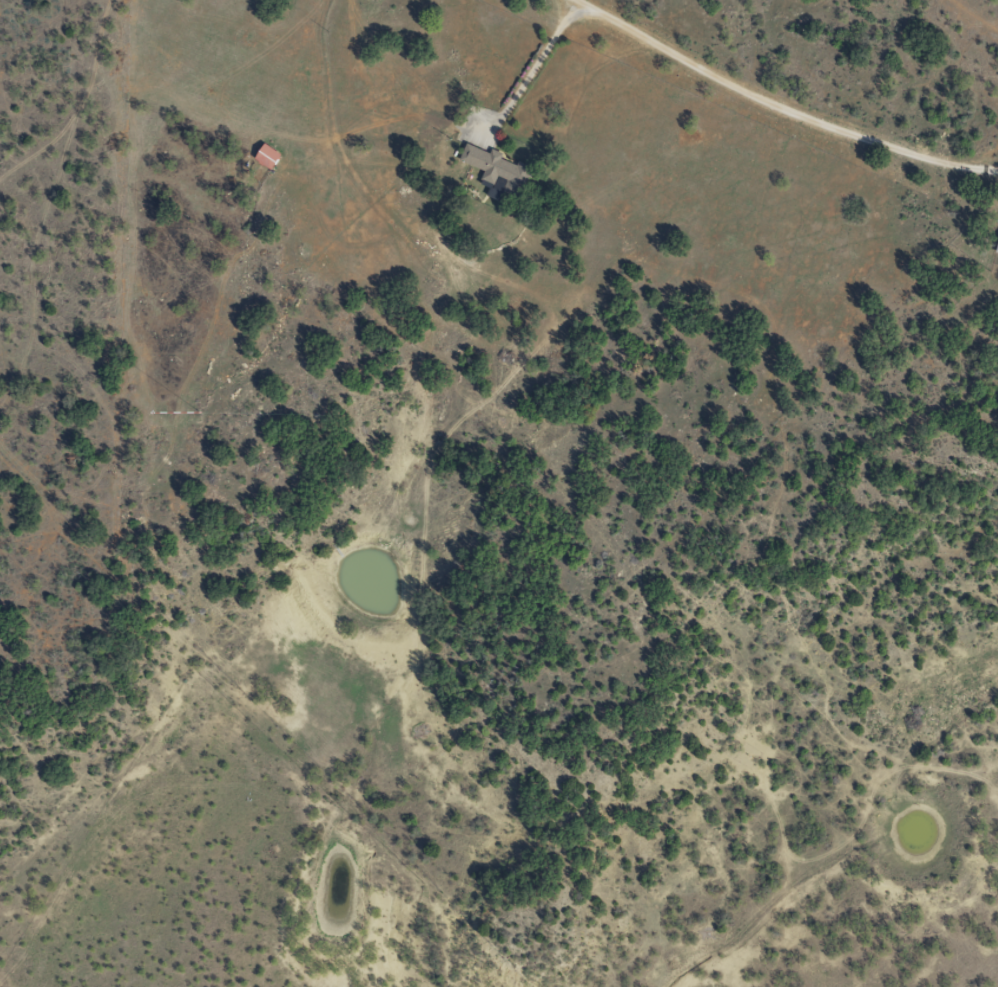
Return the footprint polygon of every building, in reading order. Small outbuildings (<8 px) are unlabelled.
[(278,154),(262,142),(251,156),(267,168),(278,154)] [(529,167),(499,157),(500,155),(463,142),(457,160),(482,168),(478,180),(496,186),(495,189),(519,197),(529,167)]
